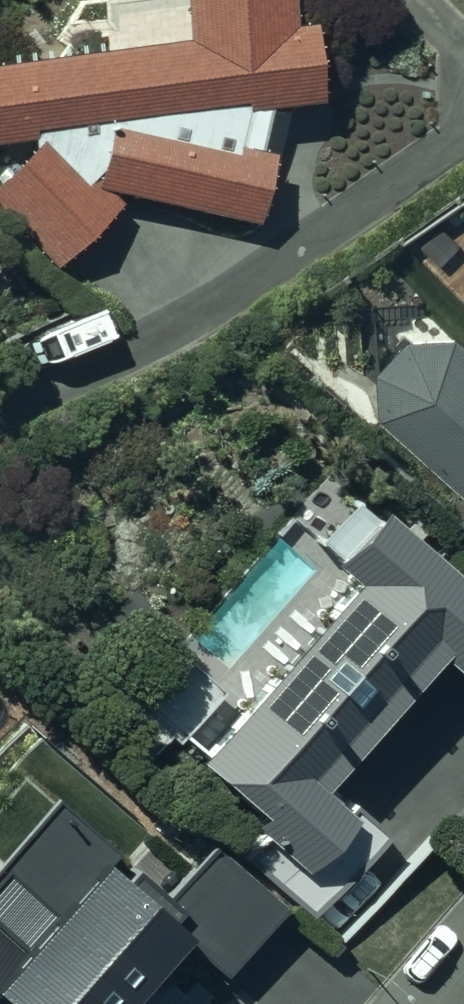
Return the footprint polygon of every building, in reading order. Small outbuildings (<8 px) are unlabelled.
[(106,220),(249,243),(259,176),(252,175),(261,132),(310,125),(299,49),(277,53),(270,1),(167,17),(175,68),(0,95),(0,172),(28,168),(0,201),(0,242),(52,287),(108,221),(106,220)] [(463,508),(463,368),(451,358),(408,364),(380,400),(383,445),(463,508)] [(202,771),(238,804),(225,818),(297,882),(281,898),(308,922),(377,846),(350,822),(334,840),(301,810),(425,674),(460,705),(463,700),(463,626),(378,548),(337,594),(351,607),(202,771)] [(81,890),(39,856),(2,902),(44,936),(81,890)] [(275,931),(207,876),(152,943),(220,998),(275,931)] [(0,963),(0,1003),(139,1003),(165,971),(87,908),(26,983),(0,963)]
